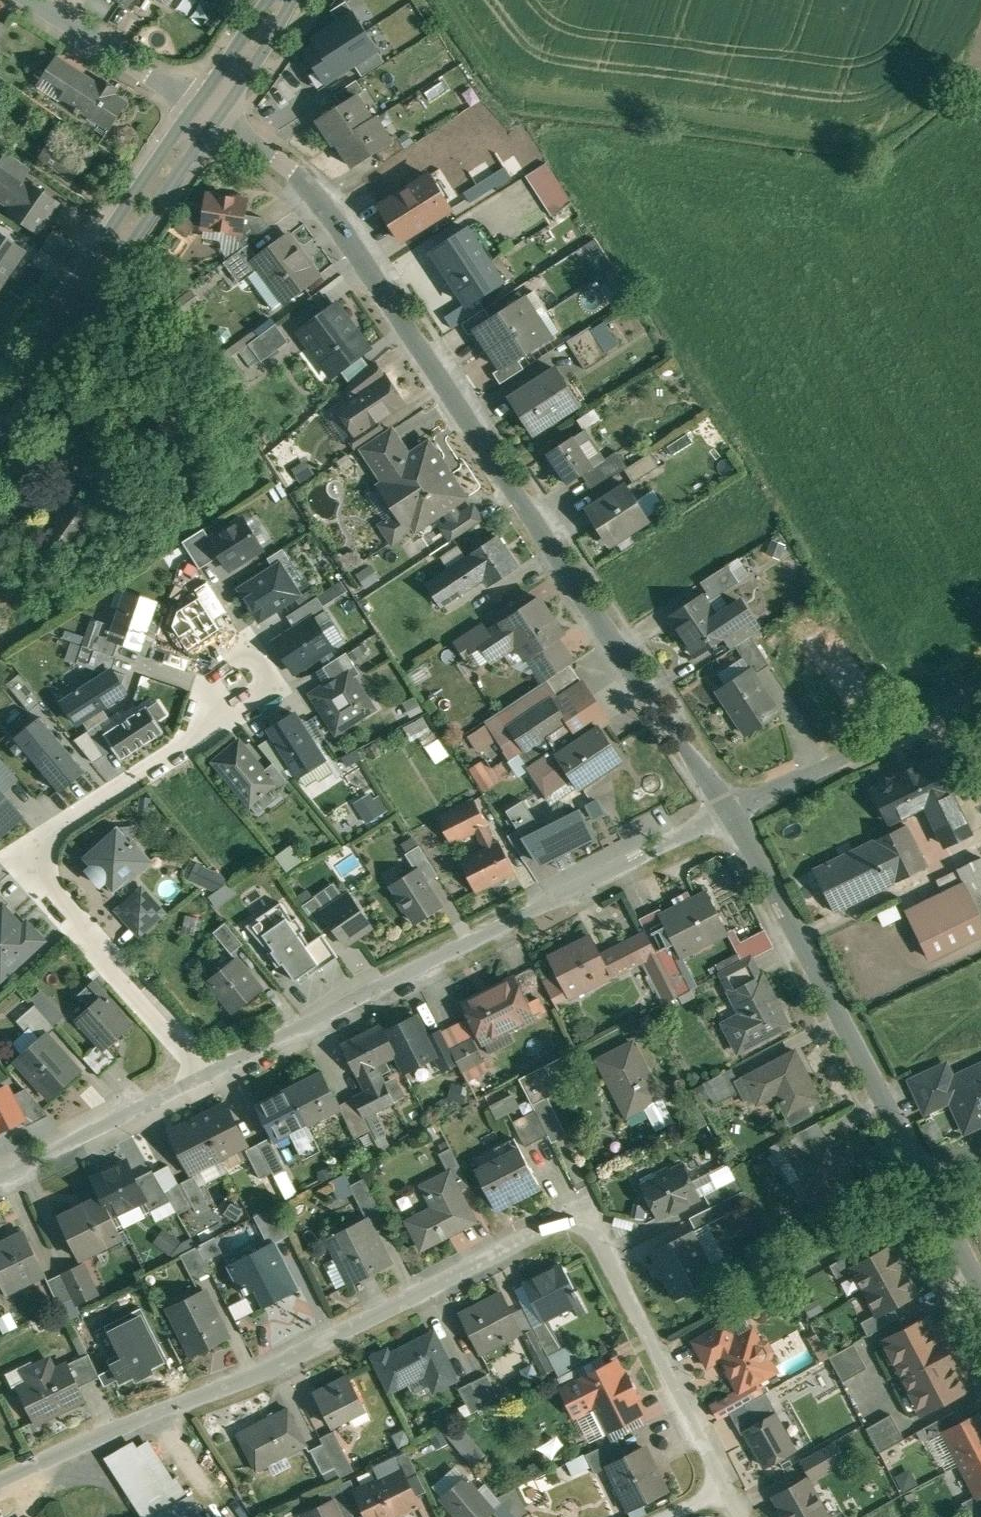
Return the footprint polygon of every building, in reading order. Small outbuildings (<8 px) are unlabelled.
[(121,3),(133,11),(140,0),(123,0),(121,3)] [(308,59),(302,63),(309,74),(316,70),(325,85),(356,66),(362,76),(385,61),(378,51),(379,51),(353,10),(352,11),(346,1),(331,11),(337,21),(310,38),(313,43),(302,50),(308,59)] [(80,71),(57,57),(47,75),(67,88),(69,89),(80,71)] [(100,83),(80,71),(69,89),(67,88),(59,101),(75,111),(74,113),(77,115),(81,110),(109,128),(128,101),(113,92),(120,83),(118,82),(114,89),(101,81),(100,83)] [(356,80),(334,94),(341,104),(356,95),(356,96),(363,92),(356,80)] [(341,104),(317,119),(334,145),(337,142),(368,122),(368,121),(361,111),(365,109),(356,96),(356,95),(341,104)] [(368,122),(337,142),(353,166),(376,151),(391,142),(391,141),(382,129),(379,131),(372,120),(379,116),(378,115),(368,121),(368,122)] [(92,153),(59,131),(42,156),(74,180),(92,153)] [(398,137),(391,141),(391,142),(376,151),(383,162),(405,148),(398,137)] [(546,162),(526,175),(552,215),(572,202),(546,162)] [(14,174),(7,184),(0,195),(0,198),(14,208),(29,184),(14,174)] [(430,175),(381,206),(402,240),(452,208),(430,175)] [(58,202),(30,183),(29,184),(14,208),(11,212),(39,231),(58,202)] [(248,199),(209,193),(204,227),(242,233),(243,233),(246,214),(248,199)] [(264,217),(246,214),(243,233),(242,233),(240,240),(245,246),(249,244),(249,243),(271,226),(264,217)] [(503,282),(467,227),(433,250),(469,305),(503,282)] [(320,275),(289,233),(258,256),(254,259),(260,266),(285,300),(320,275)] [(24,251),(0,234),(0,284),(24,251)] [(245,246),(225,262),(240,281),(260,266),(254,259),(258,256),(249,244),(245,246)] [(179,314),(197,302),(189,290),(171,302),(179,314)] [(492,318),(476,328),(477,329),(489,348),(537,318),(536,316),(532,318),(521,301),(525,299),(523,297),(492,318)] [(337,303),(300,331),(314,350),(318,347),(335,370),(331,374),(331,375),(369,347),(337,303)] [(486,308),(462,323),(469,334),(477,329),(476,328),(492,318),(486,308)] [(537,318),(489,348),(501,367),(501,368),(517,358),(549,337),(548,336),(545,338),(534,321),(537,318)] [(277,323),(250,343),(262,360),(289,340),(277,323)] [(591,326),(568,340),(586,368),(609,354),(591,326)] [(232,356),(222,364),(228,372),(239,365),(232,356)] [(517,358),(501,368),(501,367),(493,372),(500,384),(524,368),(517,358)] [(375,362),(347,385),(355,397),(385,377),(375,362)] [(524,388),(511,397),(534,432),(579,403),(578,402),(576,403),(566,387),(568,386),(557,368),(538,379),(540,381),(526,390),(524,388)] [(355,397),(345,404),(343,413),(348,422),(353,423),(358,432),(359,432),(377,420),(404,402),(387,376),(355,397)] [(97,428),(69,408),(38,452),(66,472),(97,428)] [(377,420),(359,432),(358,432),(350,437),(357,448),(384,430),(377,420)] [(393,429),(363,449),(379,473),(409,453),(393,429)] [(573,437),(548,454),(568,485),(594,468),(573,437)] [(409,453),(379,473),(405,511),(389,522),(392,526),(387,529),(394,541),(408,531),(409,532),(416,528),(417,529),(445,510),(446,511),(467,497),(430,440),(409,453)] [(617,452),(605,460),(608,464),(590,477),(597,488),(625,469),(628,468),(617,452)] [(628,468),(625,469),(634,483),(659,466),(651,453),(628,468)] [(125,495),(99,477),(88,493),(114,511),(125,495)] [(627,485),(587,511),(597,526),(600,524),(610,540),(632,527),(634,530),(650,520),(627,485)] [(96,518),(68,498),(44,533),(72,553),(96,518)] [(474,507),(451,522),(459,536),(483,520),(474,507)] [(211,539),(210,540),(220,556),(229,569),(262,547),(244,519),(211,539)] [(200,569),(220,556),(210,540),(211,539),(204,528),(183,542),(200,569)] [(498,535),(468,554),(469,556),(485,580),(489,586),(519,567),(498,535)] [(469,556),(427,583),(442,607),(485,580),(469,556)] [(279,564),(241,589),(260,619),(299,594),(279,564)] [(728,564),(702,582),(708,591),(713,599),(721,594),(739,582),(728,564)] [(731,609),(721,594),(713,599),(708,591),(703,595),(718,618),(731,609)] [(116,627),(112,638),(120,640),(139,647),(154,602),(128,593),(121,612),(115,610),(110,625),(116,627)] [(703,595),(671,616),(694,652),(710,641),(713,646),(726,637),(734,648),(736,646),(752,636),(761,629),(743,602),(731,609),(718,618),(703,595)] [(287,616),(295,630),(326,610),(317,597),(287,616)] [(539,598),(502,623),(516,644),(526,658),(531,655),(553,640),(563,634),(539,598)] [(295,630),(275,643),(294,672),(332,647),(319,626),(331,618),(326,610),(295,630)] [(115,655),(120,640),(112,638),(116,627),(110,625),(98,620),(89,646),(115,655)] [(481,622),(454,640),(466,657),(473,653),(468,646),(488,633),(481,622)] [(488,633),(468,646),(473,653),(480,664),(490,657),(492,660),(516,644),(502,623),(488,633)] [(752,636),(736,646),(751,669),(755,666),(759,672),(770,665),(752,636)] [(553,640),(531,655),(547,679),(569,664),(553,640)] [(89,646),(84,645),(78,663),(102,671),(99,678),(113,669),(114,670),(118,657),(115,655),(89,646)] [(347,652),(324,667),(333,680),(350,669),(355,677),(361,673),(347,652)] [(569,664),(547,679),(557,695),(560,699),(583,684),(569,664)] [(99,678),(94,682),(91,678),(77,687),(75,688),(78,692),(64,701),(78,723),(83,720),(90,730),(100,723),(110,717),(103,707),(127,691),(123,685),(126,674),(114,670),(113,669),(99,678)] [(333,680),(312,693),(337,732),(365,715),(359,706),(360,703),(369,698),(355,677),(350,669),(333,680)] [(7,684),(29,711),(42,700),(19,673),(7,684)] [(755,673),(739,683),(736,679),(719,691),(747,735),(779,713),(755,673)] [(547,679),(498,712),(518,742),(533,763),(556,755),(557,754),(545,736),(567,721),(552,698),(557,695),(547,679)] [(579,740),(599,726),(607,721),(583,684),(560,699),(557,695),(552,698),(567,721),(579,740)] [(107,733),(105,734),(115,749),(122,759),(165,731),(148,706),(107,733)] [(498,712),(470,735),(492,768),(509,757),(504,751),(518,742),(498,712)] [(283,724),(271,732),(274,736),(293,766),(297,773),(309,766),(310,768),(324,759),(296,714),(281,723),(283,724)] [(85,771),(40,716),(15,737),(60,792),(85,771)] [(402,726),(407,735),(425,725),(420,716),(402,726)] [(567,721),(545,736),(557,754),(556,755),(576,786),(578,788),(597,776),(596,775),(606,768),(607,769),(621,759),(599,726),(579,740),(567,721)] [(90,730),(75,739),(95,762),(115,749),(105,734),(107,733),(100,723),(90,730)] [(274,736),(259,745),(274,763),(282,772),(293,766),(274,736)] [(265,770),(240,741),(215,761),(251,805),(262,795),(263,796),(265,794),(265,793),(275,785),(276,784),(265,770)] [(556,755),(533,763),(527,767),(551,803),(576,786),(556,755)] [(2,793),(19,778),(0,757),(0,791),(2,793)] [(919,765),(897,775),(899,778),(893,781),(887,779),(880,782),(878,788),(874,790),(889,822),(925,804),(945,845),(946,844),(969,833),(950,792),(951,792),(935,760),(920,768),(919,765)] [(282,772),(274,763),(265,770),(276,784),(275,785),(279,790),(289,781),(282,772)] [(481,763),(471,769),(484,789),(493,783),(481,763)] [(22,816),(2,793),(0,791),(0,836),(22,816)] [(372,791),(352,799),(361,822),(381,813),(372,791)] [(475,799),(439,817),(451,843),(475,831),(475,830),(487,824),(488,825),(488,824),(475,799)] [(523,800),(506,811),(518,829),(535,856),(539,862),(592,835),(580,810),(542,829),(523,800)] [(598,800),(587,806),(593,818),(604,812),(598,800)] [(488,825),(487,824),(475,830),(475,831),(484,848),(461,860),(476,891),(516,872),(500,840),(497,842),(488,825)] [(875,840),(815,870),(835,912),(895,882),(895,883),(928,867),(907,824),(875,840)] [(150,860),(118,825),(83,856),(114,892),(150,860)] [(535,856),(518,829),(508,835),(525,862),(535,856)] [(439,875),(420,845),(406,853),(417,870),(418,869),(426,883),(439,875)] [(957,870),(963,882),(966,889),(976,910),(980,908),(980,858),(957,870)] [(193,860),(184,877),(212,893),(222,877),(193,860)] [(426,883),(418,869),(417,870),(393,885),(400,896),(399,900),(405,910),(410,911),(417,922),(441,906),(426,883)] [(957,870),(936,879),(942,892),(963,882),(957,870)] [(214,907),(232,892),(223,881),(205,897),(214,907)] [(963,882),(942,892),(946,899),(966,889),(963,882)] [(143,888),(119,910),(140,933),(164,912),(143,888)] [(906,909),(930,959),(980,935),(980,920),(976,910),(966,889),(946,899),(942,892),(906,909)] [(5,903),(6,904),(9,901),(0,891),(0,907),(5,903)] [(708,893),(691,901),(692,902),(681,907),(681,906),(662,916),(682,955),(728,932),(708,893)] [(372,926),(350,894),(344,897),(340,897),(330,903),(330,908),(325,911),(324,911),(332,924),(346,944),(372,926)] [(325,911),(315,897),(303,905),(322,931),(332,924),(324,911),(325,911)] [(293,919),(281,902),(257,918),(266,932),(258,938),(271,952),(269,953),(278,967),(282,964),(296,980),(308,972),(322,962),(310,943),(302,932),(305,930),(297,917),(293,919)] [(1,980),(47,939),(26,916),(21,920),(6,904),(5,903),(0,907),(0,979),(1,980)] [(873,914),(879,926),(897,917),(891,905),(873,914)] [(244,944),(226,922),(214,932),(232,953),(244,944)] [(684,967),(665,930),(651,937),(659,953),(670,974),(684,967)] [(648,932),(629,941),(640,963),(647,959),(659,953),(651,937),(648,932)] [(339,957),(323,934),(310,943),(322,962),(308,972),(311,976),(339,957)] [(591,938),(553,957),(552,956),(551,956),(571,996),(572,996),(570,991),(609,971),(612,976),(613,976),(592,936),(591,936),(591,938)] [(629,941),(610,951),(621,972),(640,963),(629,941)] [(670,974),(659,953),(647,959),(669,1002),(681,995),(670,974)] [(237,958),(213,977),(222,989),(218,992),(234,1012),(262,989),(237,958)] [(752,959),(723,974),(732,992),(762,977),(752,959)] [(695,988),(684,967),(670,974),(681,995),(695,988)] [(514,976),(464,1002),(480,1035),(504,1023),(508,1032),(535,1018),(514,976)] [(789,1025),(763,976),(762,977),(732,992),(746,1020),(729,1029),(740,1051),(789,1025)] [(131,1025),(93,982),(79,994),(91,1007),(79,1018),(101,1042),(106,1048),(107,1046),(131,1025)] [(56,1026),(35,1002),(16,1019),(26,1031),(30,1027),(40,1038),(45,1033),(46,1035),(56,1026)] [(428,1038),(417,1016),(386,1032),(397,1054),(406,1071),(436,1056),(437,1055),(428,1038)] [(383,1025),(344,1045),(358,1074),(359,1074),(368,1091),(385,1082),(382,1075),(391,1070),(386,1060),(397,1054),(386,1032),(383,1025)] [(452,1049),(443,1030),(428,1038),(437,1055),(436,1056),(444,1070),(459,1062),(452,1049)] [(40,1038),(16,1059),(48,1096),(78,1069),(46,1035),(45,1033),(40,1038)] [(474,1038),(452,1049),(459,1062),(463,1071),(484,1060),(474,1038)] [(106,1048),(101,1042),(84,1057),(100,1075),(118,1059),(107,1046),(106,1048)] [(634,1043),(600,1061),(629,1117),(646,1108),(659,1131),(675,1123),(663,1099),(634,1043)] [(807,1077),(794,1052),(739,1080),(744,1090),(742,1091),(748,1102),(774,1089),(788,1116),(806,1107),(820,1100),(809,1076),(807,1077)] [(547,1066),(521,1079),(537,1111),(540,1118),(555,1110),(549,1097),(560,1091),(547,1066)] [(946,1066),(914,1081),(927,1110),(952,1098),(945,1083),(953,1080),(946,1066)] [(945,1083),(952,1098),(967,1130),(969,1129),(973,1130),(980,1126),(980,1067),(953,1080),(945,1083)] [(733,1068),(704,1083),(715,1104),(742,1091),(744,1090),(739,1080),(733,1068)] [(323,1072),(291,1088),(309,1124),(341,1108),(342,1107),(340,1105),(323,1072)] [(368,1091),(355,1097),(365,1117),(396,1101),(386,1082),(385,1082),(368,1091)] [(0,1090),(0,1130),(24,1118),(8,1086),(0,1090)] [(291,1088),(258,1105),(276,1140),(293,1132),(303,1151),(317,1143),(321,1151),(322,1150),(309,1124),(291,1088)] [(486,1104),(493,1118),(516,1106),(510,1093),(486,1104)] [(50,1114),(32,1094),(21,1100),(32,1123),(50,1114)] [(355,1097),(340,1105),(342,1107),(341,1108),(356,1137),(371,1129),(365,1117),(355,1097)] [(248,1143),(227,1104),(201,1117),(221,1157),(248,1143)] [(806,1107),(788,1116),(791,1124),(810,1114),(806,1107)] [(555,1110),(540,1118),(549,1135),(553,1143),(568,1136),(555,1110)] [(537,1111),(514,1122),(527,1146),(549,1135),(540,1118),(537,1111)] [(201,1117),(172,1132),(192,1172),(221,1157),(201,1117)] [(820,1122),(771,1147),(781,1166),(782,1165),(793,1160),(793,1158),(829,1140),(820,1122)] [(299,1193),(271,1137),(259,1143),(270,1164),(274,1172),(288,1199),(299,1193)] [(502,1159),(477,1171),(497,1210),(531,1193),(526,1183),(535,1178),(515,1138),(496,1148),(502,1159)] [(829,1140),(793,1158),(793,1160),(782,1165),(791,1184),(803,1178),(824,1219),(849,1207),(848,1205),(860,1198),(841,1160),(841,1159),(831,1139),(829,1140)] [(259,1143),(247,1150),(261,1178),(274,1172),(270,1164),(259,1143)] [(472,1185),(452,1147),(440,1153),(450,1173),(452,1172),(461,1190),(472,1185)] [(128,1161),(94,1178),(103,1195),(113,1215),(145,1199),(147,1198),(137,1178),(128,1161)] [(673,1171),(667,1169),(661,1172),(658,1178),(644,1185),(660,1217),(673,1211),(675,1212),(680,1209),(681,1207),(700,1197),(684,1165),(673,1171)] [(154,1169),(137,1178),(147,1198),(145,1199),(151,1211),(172,1201),(154,1169)] [(450,1173),(427,1185),(432,1195),(430,1195),(432,1200),(434,1199),(438,1207),(409,1222),(422,1249),(477,1221),(461,1190),(452,1172),(450,1173)] [(342,1174),(327,1181),(334,1199),(350,1193),(342,1174)] [(210,1204),(196,1175),(183,1182),(197,1211),(210,1204)] [(365,1178),(351,1185),(365,1213),(379,1206),(365,1178)] [(738,1178),(705,1194),(712,1207),(721,1202),(744,1191),(738,1178)] [(102,1197),(79,1208),(78,1207),(61,1216),(81,1258),(109,1244),(106,1239),(121,1232),(113,1215),(103,1195),(102,1196),(102,1197)] [(712,1207),(690,1218),(697,1231),(728,1215),(721,1202),(712,1207)] [(276,1206),(256,1216),(270,1244),(273,1243),(274,1244),(291,1235),(276,1206)] [(367,1218),(329,1237),(352,1284),(391,1264),(367,1218)] [(159,1229),(152,1242),(171,1254),(179,1241),(159,1229)] [(12,1241),(11,1239),(0,1245),(0,1278),(6,1291),(8,1290),(5,1286),(42,1268),(44,1272),(46,1272),(27,1232),(25,1233),(26,1235),(12,1241)] [(690,1233),(652,1252),(676,1299),(715,1280),(690,1233)] [(215,1237),(198,1246),(206,1261),(223,1253),(215,1237)] [(270,1244),(231,1265),(246,1295),(261,1287),(269,1304),(297,1290),(274,1244),(273,1243),(270,1244)] [(198,1246),(182,1254),(195,1280),(211,1272),(206,1261),(198,1246)] [(869,1259),(853,1268),(854,1269),(866,1291),(905,1269),(893,1246),(869,1259)] [(862,1247),(831,1265),(838,1278),(854,1269),(853,1268),(869,1259),(862,1247)] [(85,1263),(63,1273),(75,1298),(78,1304),(100,1294),(85,1263)] [(560,1269),(528,1285),(527,1283),(525,1284),(543,1320),(579,1301),(560,1265),(559,1266),(560,1269)] [(905,1269),(866,1291),(878,1313),(879,1314),(894,1306),(918,1292),(905,1269)] [(63,1273),(48,1280),(60,1305),(75,1298),(63,1273)] [(206,1291),(171,1308),(193,1355),(228,1338),(206,1291)] [(504,1295),(486,1302),(487,1304),(464,1316),(463,1314),(461,1315),(480,1352),(482,1351),(480,1348),(504,1337),(506,1340),(522,1332),(504,1295)] [(243,1297),(225,1305),(232,1319),(249,1311),(243,1297)] [(878,1313),(862,1322),(869,1335),(900,1318),(894,1306),(879,1314),(878,1313)] [(123,1359),(112,1364),(121,1382),(133,1376),(135,1381),(153,1372),(151,1367),(165,1360),(143,1314),(109,1330),(123,1359)] [(943,1342),(929,1317),(885,1340),(922,1413),(967,1390),(954,1364),(955,1364),(944,1342),(943,1342)] [(549,1322),(535,1329),(549,1357),(564,1350),(549,1322)] [(726,1323),(695,1341),(709,1366),(724,1357),(740,1348),(734,1338),(726,1323)] [(752,1328),(734,1338),(740,1348),(724,1357),(741,1389),(756,1381),(760,1382),(770,1376),(773,1366),(768,1357),(769,1357),(771,1351),(767,1344),(761,1343),(760,1343),(752,1328)] [(435,1333),(391,1355),(388,1350),(374,1357),(375,1360),(373,1361),(388,1392),(427,1372),(436,1389),(457,1378),(435,1333)] [(855,1343),(830,1357),(844,1381),(868,1368),(855,1343)] [(101,1376),(89,1352),(68,1363),(79,1387),(101,1376)] [(50,1359),(25,1372),(30,1381),(20,1386),(38,1422),(85,1399),(79,1387),(68,1363),(55,1369),(50,1359)] [(617,1362),(563,1389),(576,1414),(594,1405),(599,1415),(635,1397),(637,1396),(627,1376),(625,1377),(617,1362)] [(348,1377),(316,1393),(316,1392),(315,1393),(332,1425),(352,1415),(350,1410),(363,1404),(348,1374),(347,1375),(348,1377)] [(501,1400),(488,1375),(473,1383),(485,1407),(501,1400)] [(473,1383),(460,1389),(472,1413),(485,1407),(473,1383)] [(767,1392),(746,1404),(751,1414),(736,1423),(743,1434),(748,1431),(776,1416),(780,1414),(767,1392)] [(635,1397),(599,1415),(607,1430),(643,1412),(635,1397)] [(288,1409),(238,1434),(258,1472),(272,1464),(269,1458),(282,1451),(285,1457),(307,1446),(288,1409)] [(956,1410),(924,1427),(931,1440),(946,1432),(945,1431),(962,1423),(956,1410)] [(945,1431),(946,1432),(962,1463),(980,1453),(980,1413),(962,1423),(945,1431)] [(892,1414),(867,1428),(881,1452),(905,1438),(892,1414)] [(776,1416),(748,1431),(766,1464),(765,1465),(766,1466),(796,1449),(795,1448),(794,1449),(776,1416)] [(334,1430),(321,1437),(324,1443),(336,1467),(349,1460),(334,1430)] [(619,1438),(587,1454),(596,1473),(610,1466),(609,1465),(628,1456),(619,1438)] [(833,1442),(804,1458),(805,1460),(804,1460),(813,1477),(844,1459),(835,1443),(834,1444),(833,1442)] [(132,1443),(109,1458),(146,1516),(154,1516),(172,1506),(154,1477),(132,1443)] [(336,1467),(324,1443),(311,1450),(324,1473),(336,1467)] [(628,1456),(609,1465),(610,1466),(630,1508),(667,1490),(646,1447),(628,1456)] [(419,1473),(408,1451),(396,1457),(402,1468),(403,1468),(408,1478),(419,1473)] [(962,1463),(978,1495),(980,1494),(980,1453),(962,1463)] [(402,1468),(380,1479),(397,1515),(421,1504),(408,1478),(403,1468),(402,1468)] [(181,1500),(163,1471),(154,1477),(172,1506),(181,1500)] [(357,1490),(352,1478),(340,1484),(348,1500),(351,1507),(362,1501),(356,1490),(357,1490)] [(494,1509),(467,1478),(444,1497),(461,1516),(485,1516),(494,1509)] [(356,1490),(362,1501),(369,1516),(393,1516),(397,1515),(380,1479),(357,1490),(356,1490)] [(777,1496),(784,1509),(782,1510),(785,1516),(828,1516),(807,1479),(777,1496)] [(340,1484),(329,1489),(334,1500),(337,1506),(348,1500),(340,1484)] [(334,1500),(329,1489),(323,1492),(328,1503),(334,1500)] [(978,1495),(963,1502),(970,1516),(980,1511),(980,1494),(978,1495)] [(307,1513),(303,1515),(304,1516),(343,1516),(337,1506),(334,1500),(328,1503),(307,1513)] [(348,1500),(337,1506),(343,1516),(356,1516),(351,1507),(348,1500)] [(178,1510),(182,1516),(196,1516),(200,1515),(192,1501),(178,1510)]
